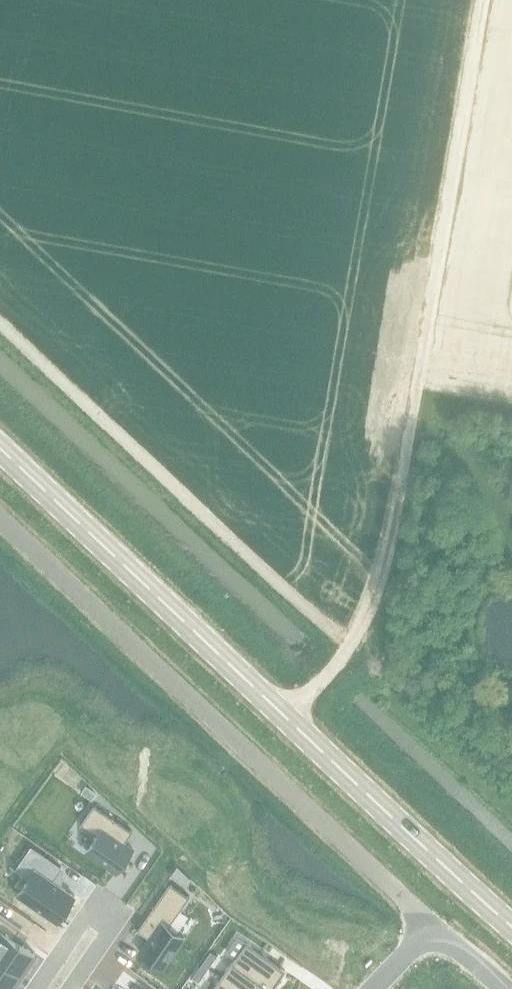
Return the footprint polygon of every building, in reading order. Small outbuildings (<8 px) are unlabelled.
[(86,783),(82,790),(91,796),(96,789),(86,783)] [(93,803),(80,823),(96,834),(85,849),(117,871),(133,848),(125,842),(132,830),(93,803)] [(31,844),(14,868),(28,877),(17,894),(56,921),(74,895),(51,879),(60,865),(31,844)] [(170,882),(137,929),(149,937),(139,951),(163,967),(184,936),(169,925),(189,896),(170,882)] [(21,971),(34,952),(13,937),(20,927),(0,914),(0,957),(21,971)] [(221,976),(239,988),(254,988),(258,983),(266,988),(271,988),(284,970),(245,943),(237,937),(227,952),(234,957),(230,964),(221,976)] [(210,949),(201,963),(208,967),(217,954),(210,949)] [(2,988),(9,988),(21,971),(0,957),(0,987),(2,988)] [(201,963),(192,976),(198,980),(208,967),(201,963)] [(221,976),(212,988),(239,988),(221,976)]
